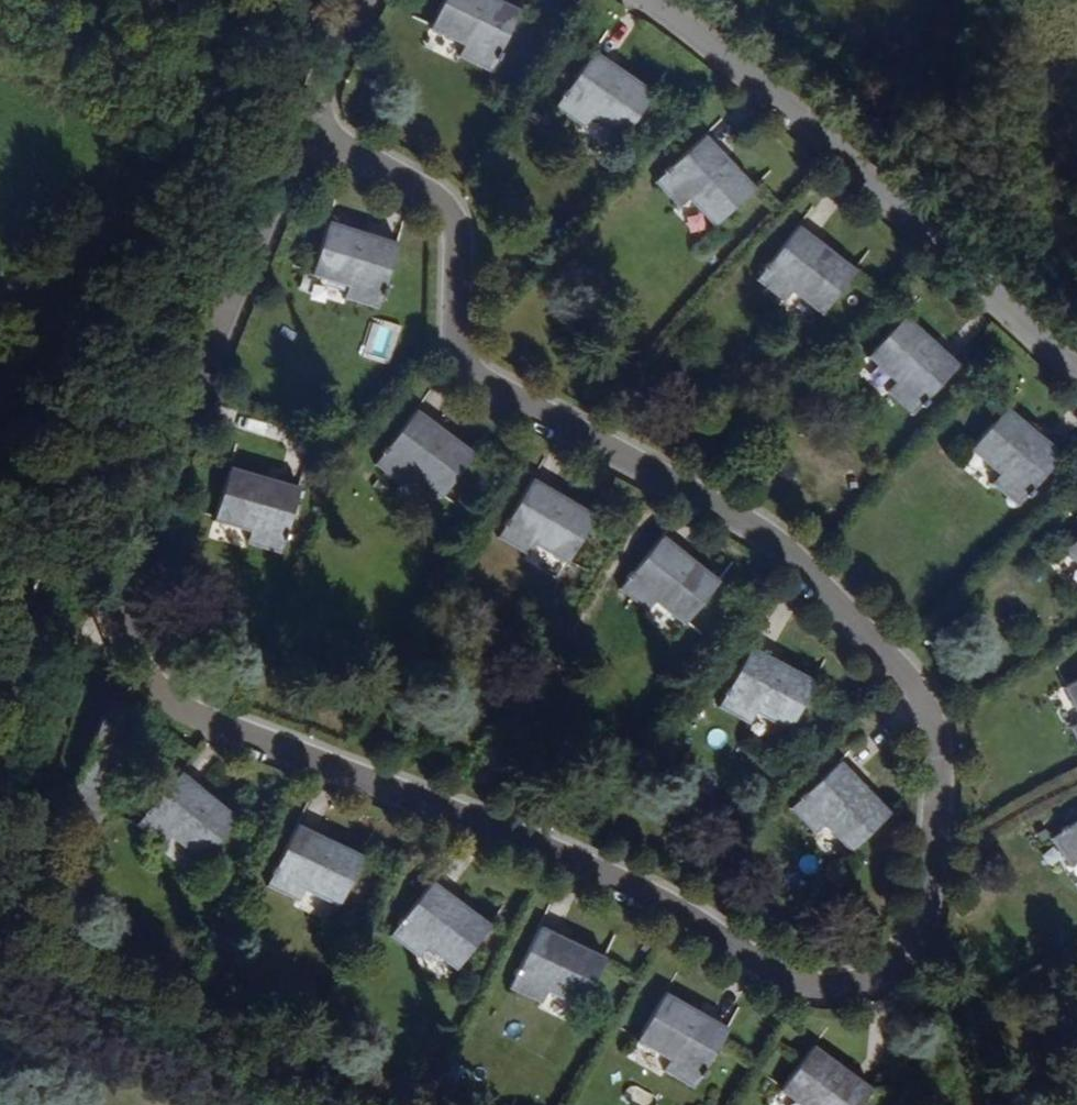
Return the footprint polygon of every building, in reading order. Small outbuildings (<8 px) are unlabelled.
[(494,0),(441,0),(430,24),(463,40),(458,52),(490,67),(518,12),(494,0)] [(592,53),(557,105),(584,124),(592,113),(623,134),(651,93),(592,53)] [(703,137),(658,180),(681,205),(690,197),(716,223),(751,188),(703,137)] [(328,222),(313,272),(349,283),(345,294),(378,305),(397,244),(328,222)] [(795,226),(756,277),(784,299),(793,289),(823,311),(854,271),(795,226)] [(869,354),(897,379),(888,390),(913,412),(956,365),(902,318),(869,354)] [(973,447),(1002,471),(993,481),(1019,503),(1059,455),(1003,409),(973,447)] [(414,410),(377,460),(404,482),(412,473),(442,494),(472,454),(414,410)] [(229,468),(215,517),(251,527),(248,538),(280,548),(297,488),(229,468)] [(593,515),(531,479),(499,534),(530,552),(537,542),(568,560),(593,515)] [(661,537),(622,586),(649,608),(657,599),(686,621),(717,582),(661,537)] [(1066,546),(1076,562),(1076,538),(1066,546)] [(791,725),(813,682),(748,648),(718,704),(750,720),(756,709),(791,725)] [(1076,709),(1076,679),(1065,685),(1076,709)] [(852,848),(888,814),(838,762),(792,805),(816,831),(826,823),(852,848)] [(139,822),(165,845),(176,835),(203,858),(235,819),(180,772),(139,822)] [(1073,865),(1076,863),(1076,820),(1053,836),(1073,865)] [(296,826),(270,884),(301,898),(307,887),(340,902),(361,857),(296,826)] [(431,882),(392,934),(421,955),(429,945),(459,967),(489,926),(431,882)] [(549,989),(583,1005),(604,959),(538,929),(512,986),(543,1001),(549,989)] [(641,1040),(673,1058),(666,1070),(698,1087),(729,1031),(665,995),(641,1040)] [(805,1104),(863,1104),(873,1091),(814,1047),(783,1089),(805,1104)]
